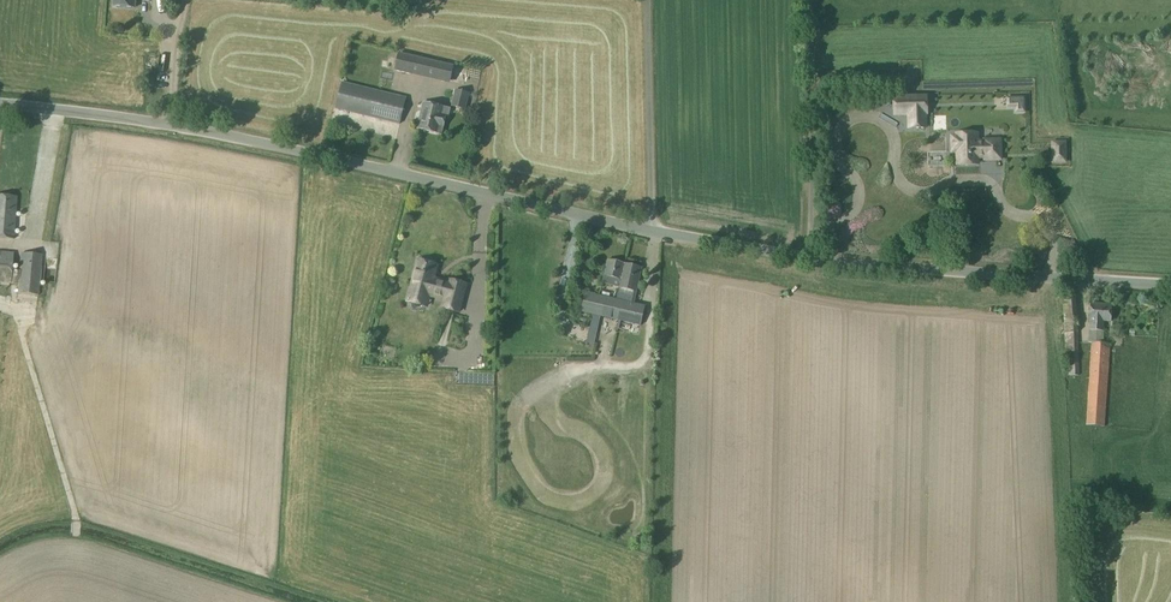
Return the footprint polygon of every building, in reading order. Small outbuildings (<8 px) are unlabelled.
[(400,54),(396,71),(412,75),(413,73),(450,82),(454,67),(400,54)] [(342,83),(336,109),(400,125),(407,99),(342,83)] [(456,89),(452,107),(466,110),(469,92),(456,89)] [(927,98),(909,98),(909,115),(913,114),(913,129),(926,128),(926,114),(928,114),(927,98)] [(1016,98),(1015,111),(1033,113),(1034,99),(1016,98)] [(424,103),(417,128),(442,134),(448,109),(424,103)] [(331,110),(329,118),(357,124),(359,117),(331,110)] [(386,132),(388,124),(377,122),(376,130),(386,132)] [(958,138),(953,138),(953,152),(958,152),(959,165),(978,164),(978,157),(981,154),(986,154),(986,160),(1001,159),(1000,141),(986,142),(986,143),(977,143),(977,135),(958,135),(958,138)] [(1065,142),(1051,143),(1051,165),(1065,165),(1065,142)] [(14,240),(17,197),(0,196),(0,239),(14,240)] [(17,285),(17,294),(39,296),(42,255),(21,253),(19,271),(12,270),(13,253),(9,253),(10,252),(0,251),(0,283),(17,285)] [(418,261),(407,304),(425,308),(428,295),(444,299),(442,309),(457,313),(465,285),(451,281),(450,285),(433,280),(437,266),(435,266),(434,262),(423,259),(421,262),(418,261)] [(586,293),(583,305),(613,312),(610,325),(627,329),(630,316),(642,318),(645,306),(632,303),(635,292),(636,292),(641,268),(608,260),(603,284),(620,288),(617,300),(586,293)] [(1074,294),(1061,295),(1064,334),(1064,336),(1066,377),(1079,376),(1078,333),(1074,294)] [(1091,343),(1086,426),(1104,427),(1110,345),(1103,345),(1104,322),(1110,323),(1111,306),(1091,305),(1088,343),(1091,343)] [(592,316),(585,343),(590,344),(593,345),(600,318),(592,316)]
